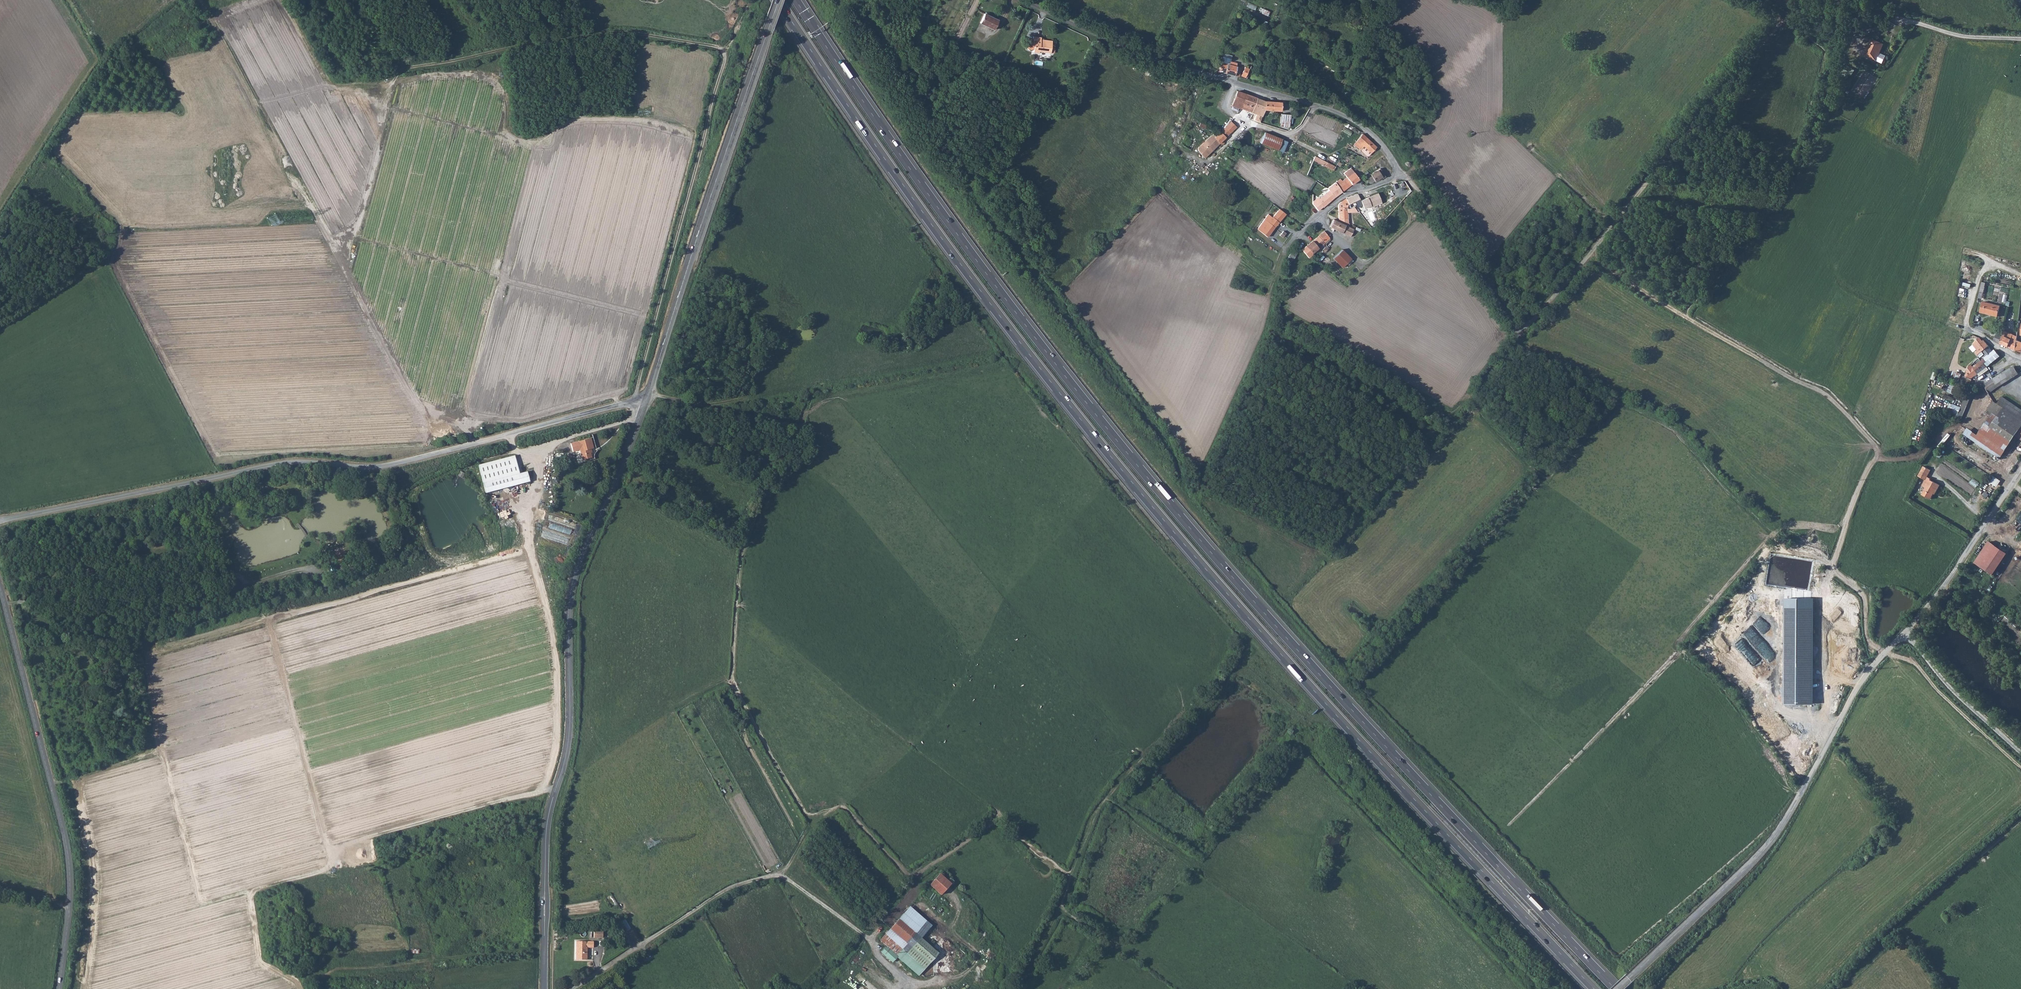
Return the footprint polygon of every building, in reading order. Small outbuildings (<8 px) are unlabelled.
[(994,19),(980,12),(976,21),(989,28),(994,19)] [(1883,42),(1873,37),(1866,53),(1878,58),(1880,53),(1878,53),(1883,42)] [(1051,54),(1052,43),(1041,42),(1041,39),(1033,39),(1032,49),(1034,49),(1033,55),(1039,55),(1039,54),(1051,54)] [(1237,67),(1239,61),(1222,57),(1221,63),(1237,67)] [(1218,72),(1235,76),(1237,67),(1221,63),(1218,72)] [(1242,108),(1247,94),(1238,91),(1233,105),(1242,108)] [(1263,100),(1247,94),(1242,108),(1258,114),(1256,118),(1260,120),(1265,109),(1281,111),(1283,101),(1263,100)] [(1287,128),(1289,115),(1281,114),(1279,127),(1287,128)] [(1226,124),(1224,127),(1217,134),(1215,132),(1212,132),(1208,136),(1217,146),(1219,144),(1221,146),(1225,142),(1223,140),(1232,129),(1226,124)] [(1281,140),(1264,133),(1259,142),(1276,149),(1281,140)] [(1380,146),(1363,133),(1355,143),(1369,155),(1371,155),(1380,146)] [(1217,146),(1208,136),(1200,144),(1199,146),(1200,147),(1208,154),(1217,146)] [(1377,171),(1384,167),(1380,162),(1374,167),(1377,171)] [(1386,176),(1392,172),(1387,165),(1384,167),(1377,171),(1372,174),(1370,174),(1365,177),(1367,180),(1369,179),(1371,182),(1380,178),(1382,180),(1386,177),(1386,176)] [(1359,179),(1354,173),(1350,169),(1344,174),(1347,178),(1343,181),(1349,187),(1359,179)] [(1349,187),(1343,181),(1341,179),(1336,183),(1344,192),(1349,187)] [(1336,183),(1335,182),(1326,188),(1329,190),(1317,200),(1323,207),(1344,192),(1336,183)] [(1351,208),(1356,206),(1359,203),(1357,199),(1360,197),(1358,194),(1347,198),(1351,208)] [(1349,205),(1351,208),(1347,198),(1344,199),(1340,203),(1342,203),(1346,203),(1348,206),(1349,205)] [(1349,217),(1348,206),(1346,203),(1342,203),(1340,203),(1340,206),(1340,218),(1341,219),(1349,217)] [(1275,227),(1285,213),(1279,208),(1272,217),(1268,214),(1264,219),(1275,227)] [(1330,226),(1350,237),(1354,229),(1333,217),(1330,221),(1332,223),(1330,226)] [(1268,237),(1275,227),(1264,219),(1257,229),(1268,237)] [(1330,237),(1324,231),(1319,235),(1325,242),(1328,240),(1329,238),(1330,237)] [(1313,240),(1319,247),(1325,242),(1319,235),(1313,240)] [(1306,246),(1313,254),(1314,253),(1313,252),(1319,247),(1313,240),(1306,246)] [(1328,244),(1321,252),(1323,253),(1330,247),(1328,244)] [(1309,257),(1313,254),(1306,246),(1303,249),(1309,257)] [(1347,261),(1339,253),(1330,261),(1338,270),(1347,261)] [(1998,305),(1982,302),(1979,312),(1997,315),(1998,305)] [(1994,340),(2001,343),(2004,335),(2005,330),(2003,329),(2002,331),(1999,329),(2000,328),(1995,326),(1993,331),(1998,333),(1994,340)] [(2017,340),(2017,336),(2005,330),(2004,335),(2001,343),(2015,350),(2016,348),(2017,340)] [(1980,351),(1986,346),(1982,341),(1981,342),(1978,339),(1973,343),(1975,345),(1978,349),(1976,350),(1974,352),(1976,355),(1980,352),(1980,351)] [(1991,351),(1986,346),(1980,351),(1980,352),(1984,357),(1991,351)] [(1993,350),(1991,351),(1984,357),(1983,357),(1986,360),(1982,364),(1987,370),(1988,369),(1985,367),(1999,356),(1993,350)] [(1982,373),(1987,370),(1982,364),(1986,360),(1983,357),(1979,360),(1980,361),(1971,368),(1976,374),(1980,371),(1982,373)] [(2015,376),(2010,368),(2007,370),(2011,377),(2005,381),(2006,382),(2011,378),(2015,376)] [(2011,377),(2007,370),(2001,373),(2005,381),(2011,377)] [(2005,381),(2001,373),(1991,379),(1996,386),(1997,388),(2001,385),(2006,382),(2005,381)] [(1991,379),(1983,384),(1989,393),(1994,389),(1997,388),(1996,386),(1991,379)] [(1948,391),(1953,393),(1957,385),(1952,382),(1948,391)] [(1981,398),(1989,393),(1983,384),(1975,390),(1981,398)] [(1998,415),(2008,399),(2002,395),(1998,401),(1994,399),(1988,408),(1998,415)] [(1954,404),(1951,413),(1963,418),(1971,398),(1966,396),(1962,407),(1954,404)] [(2020,426),(2020,411),(2018,409),(2019,406),(2008,399),(1998,415),(1991,425),(2013,439),(2016,434),(2020,426)] [(2003,454),(2010,444),(2013,439),(1991,425),(1986,421),(1978,433),(1973,430),(1971,433),(2003,454)] [(595,450),(591,440),(571,446),(573,453),(580,452),(583,462),(592,460),(590,451),(595,450)] [(518,475),(514,457),(477,466),(485,494),(528,483),(526,474),(518,475)] [(1930,499),(1934,494),(1934,493),(1936,493),(1940,485),(1930,480),(1931,478),(1927,476),(1931,469),(1923,465),(1918,476),(1925,480),(1922,486),(1926,488),(1922,495),(1930,499)] [(571,533),(572,527),(550,523),(549,528),(571,533)] [(1989,541),(1976,562),(1995,574),(2008,554),(1989,541)] [(1815,599),(1787,599),(1787,703),(1815,703),(1815,599)] [(346,848),(342,849),(343,853),(358,847),(356,840),(345,844),(346,848)] [(938,875),(928,885),(940,896),(949,885),(938,875)] [(901,950),(906,954),(920,939),(931,925),(910,907),(880,941),(886,947),(896,956),(901,950)] [(627,930),(631,927),(628,922),(625,924),(623,920),(622,921),(627,930)] [(920,939),(906,954),(923,969),(936,954),(920,939)] [(590,947),(590,940),(572,941),(573,960),(584,960),(583,947),(590,947)] [(896,956),(886,947),(881,952),(892,963),(897,957),(896,956)] [(901,950),(896,956),(897,957),(918,975),(923,969),(906,954),(901,950)]
